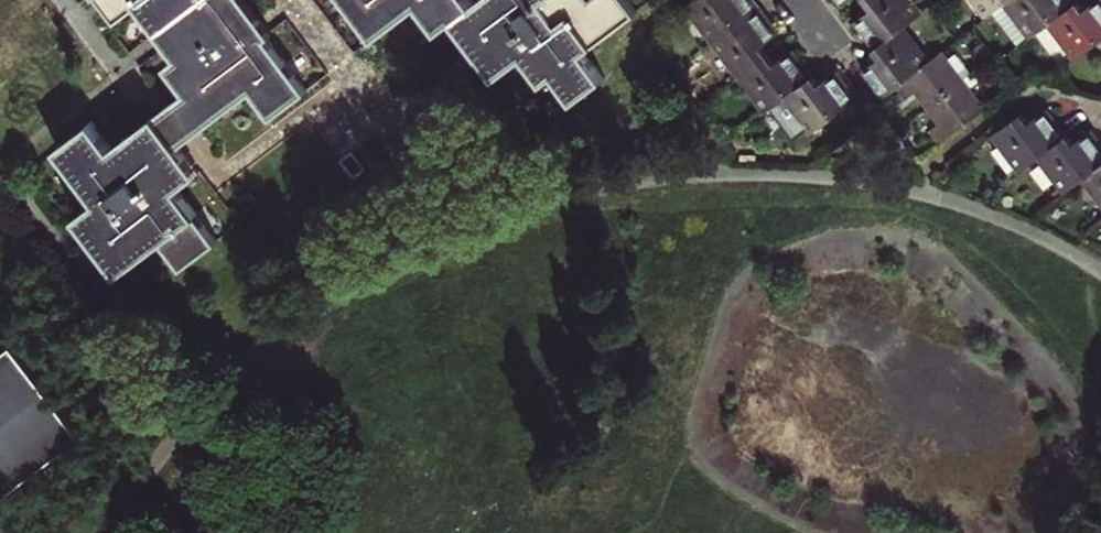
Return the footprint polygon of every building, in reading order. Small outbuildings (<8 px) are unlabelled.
[(197,171),(177,144),(190,135),(252,89),(272,115),(305,90),(265,36),(270,33),(246,0),(104,0),(118,18),(137,4),(163,38),(177,57),(167,65),(186,92),(168,106),(112,148),(92,123),(59,149),(98,202),(77,218),(119,272),(163,240),(182,266),(216,240),(176,187),(197,171)] [(376,36),(420,4),(440,29),(455,19),(497,75),(524,55),(544,81),(555,74),(575,100),(604,79),(584,52),(636,13),(626,0),(481,0),(475,5),(471,0),(348,0),(376,36)] [(757,50),(779,33),(769,20),(754,0),(696,0),(682,11),(766,124),(771,120),(790,145),(805,135),(806,137),(855,100),(843,84),(835,73),(817,85),(803,66),(791,50),(769,66),(757,50)] [(841,9),(854,0),(835,0),(841,9)] [(987,111),(966,83),(960,75),(968,69),(957,54),(948,60),(944,53),(928,64),(903,31),(922,16),(914,5),(920,0),(864,0),(874,11),(855,27),(860,34),(880,60),(871,67),(862,74),(883,101),(896,91),(902,98),(906,103),(915,96),(939,126),(929,134),(933,140),(938,147),(987,111)] [(1050,26),(1077,60),(1100,43),(1100,0),(1084,12),(1075,0),(973,0),(987,19),(1006,5),(1032,39),(1050,26)] [(1091,134),(1080,142),(1073,147),(1046,114),(1038,120),(1029,127),(1022,118),(993,138),(1021,174),(1039,161),(1065,195),(1083,183),(1100,207),(1100,147),(1091,134)] [(354,176),(363,169),(352,152),(342,159),(354,176)] [(257,202),(250,192),(240,199),(247,209),(257,202)] [(80,435),(11,345),(0,354),(0,496),(80,435)]
